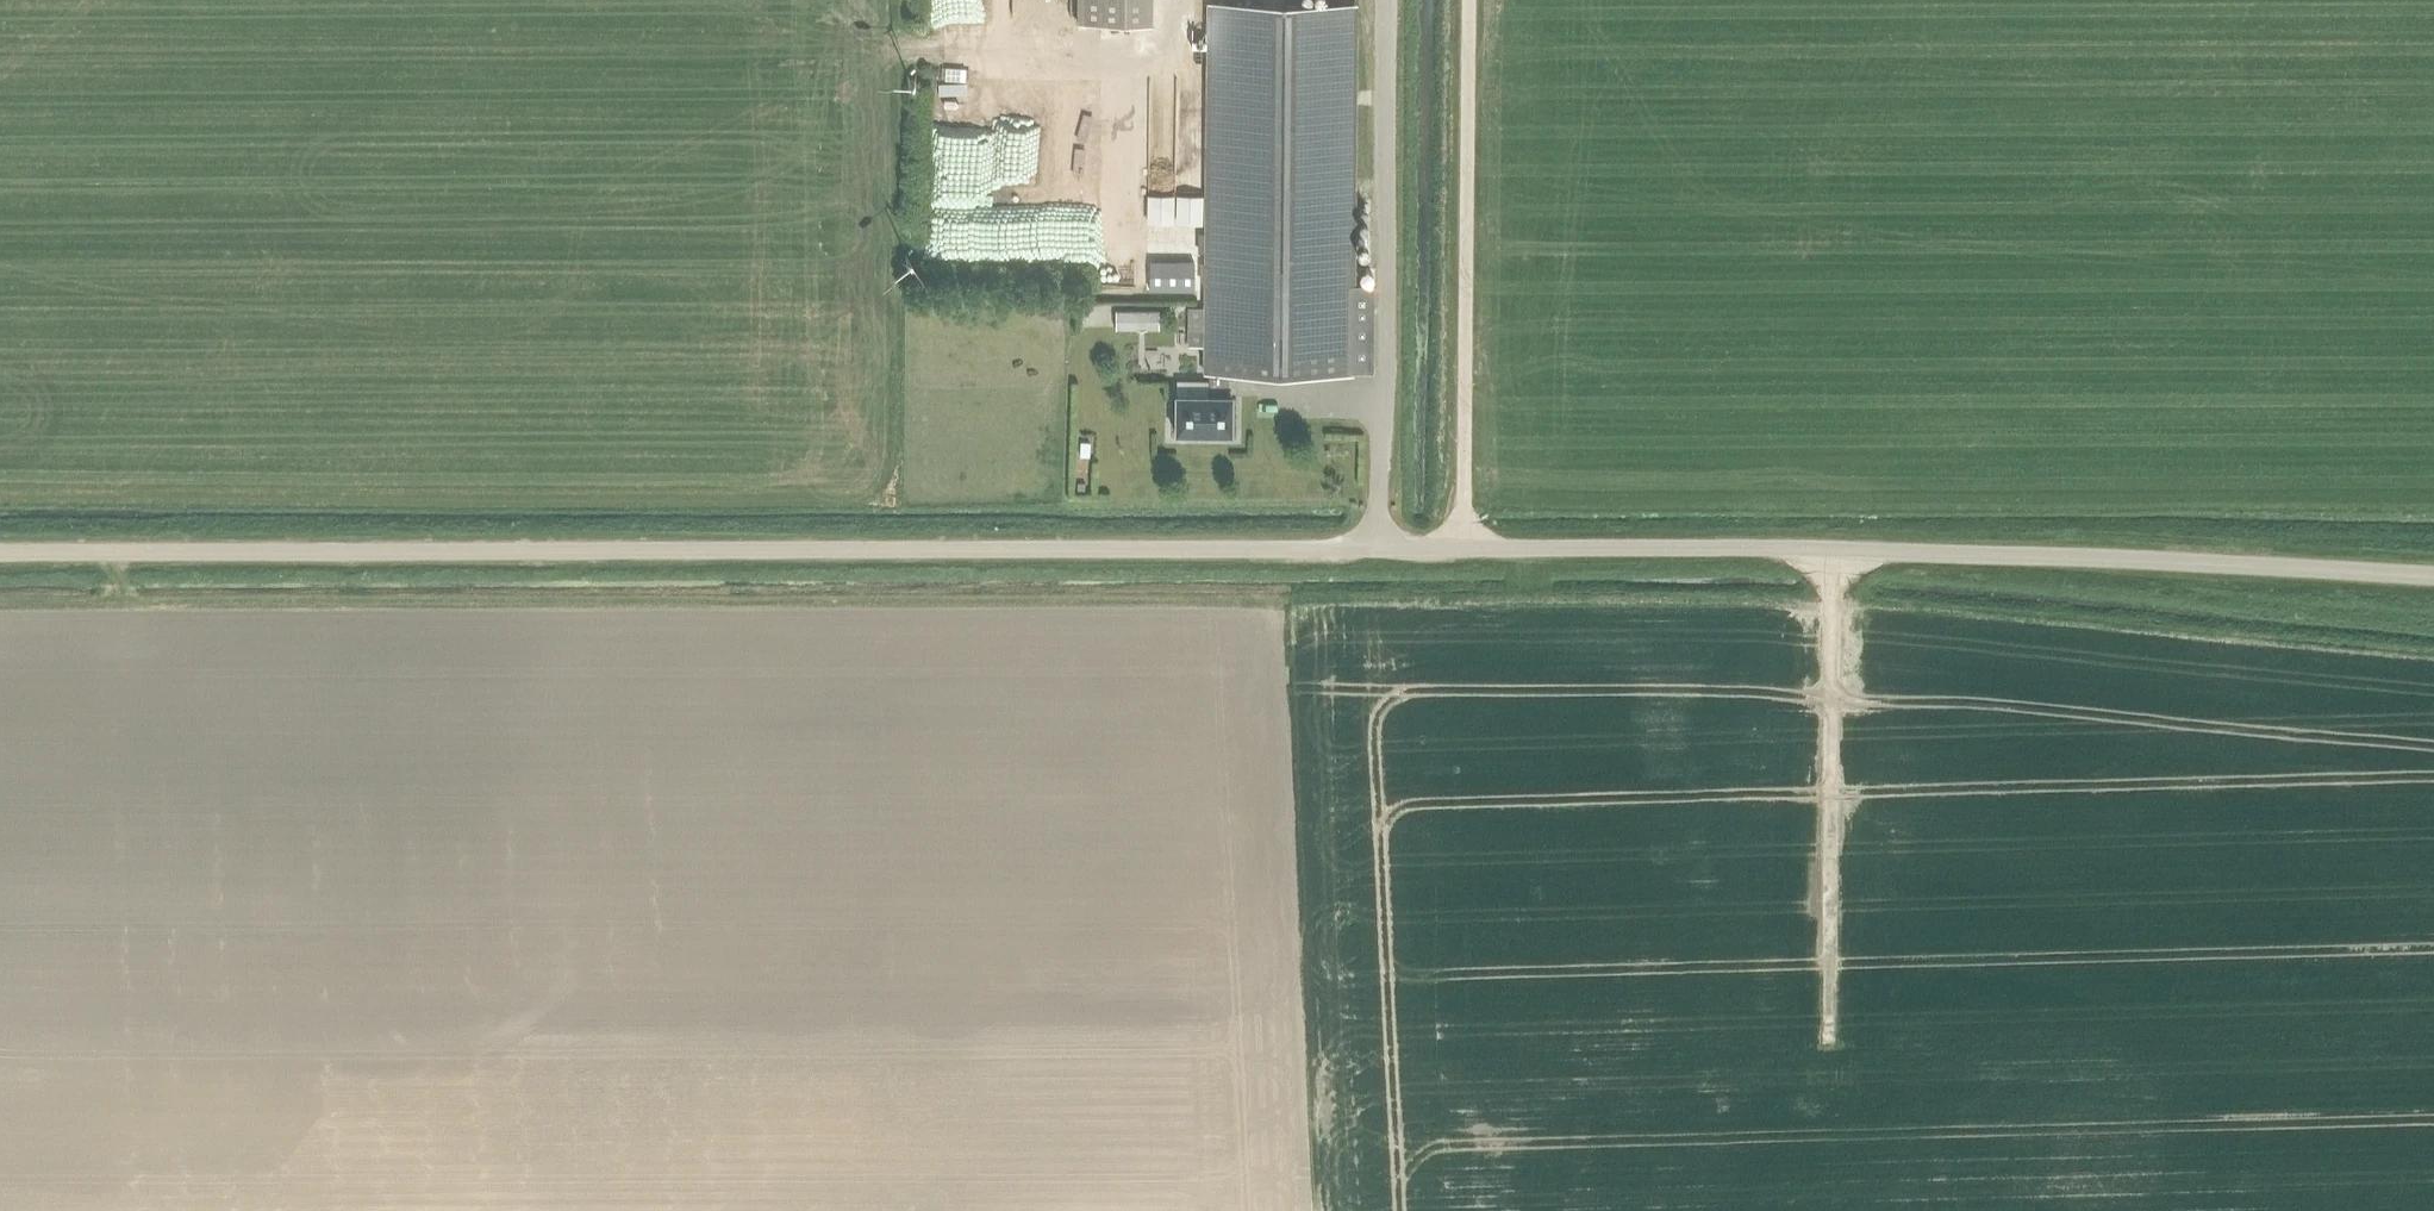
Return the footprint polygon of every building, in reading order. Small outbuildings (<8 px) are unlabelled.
[(1152,0),(1079,0),(1079,24),(1152,25),(1152,0)] [(1176,396),(1176,434),(1232,435),(1232,396),(1229,396),(1229,372),(1349,373),(1376,374),(1376,286),(1354,286),(1355,263),(1350,263),(1352,7),(1212,5),(1210,262),(1205,262),(1205,306),(1190,307),(1191,331),(1205,330),(1205,372),(1210,372),(1209,396),(1176,396)] [(968,209),(967,154),(937,155),(939,225),(950,225),(951,253),(1013,251),(1012,236),(1023,236),(1022,208),(989,208),(968,209)] [(1106,261),(1107,228),(1065,226),(1064,259),(1106,261)] [(1115,327),(1115,329),(1139,329),(1145,329),(1160,329),(1160,313),(1160,310),(1115,310),(1115,327)]
